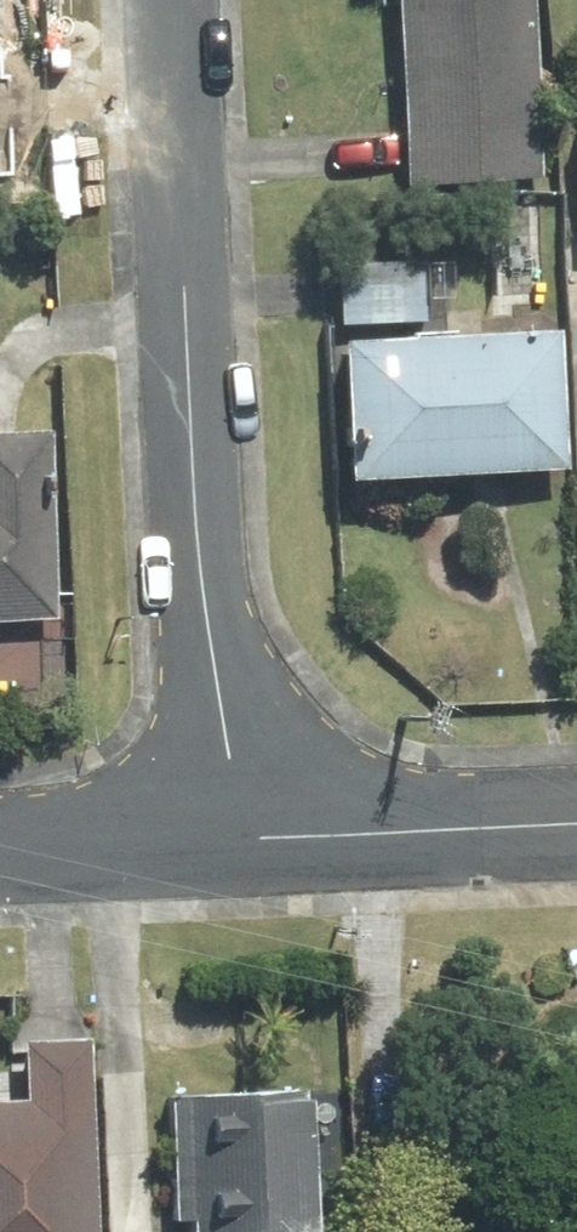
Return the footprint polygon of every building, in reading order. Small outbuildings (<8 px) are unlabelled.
[(400,191),(539,179),(523,0),(384,0),(400,191)] [(332,269),(334,327),(418,325),(416,266),(332,269)] [(545,341),(328,353),(335,484),(552,473),(545,341)] [(42,620),(33,437),(0,439),(0,622),(42,620)] [(0,1109),(0,1231),(79,1231),(68,1043),(9,1047),(12,1109),(0,1109)] [(163,1222),(178,1222),(178,1231),(293,1231),(286,1096),(157,1102),(163,1222)]
